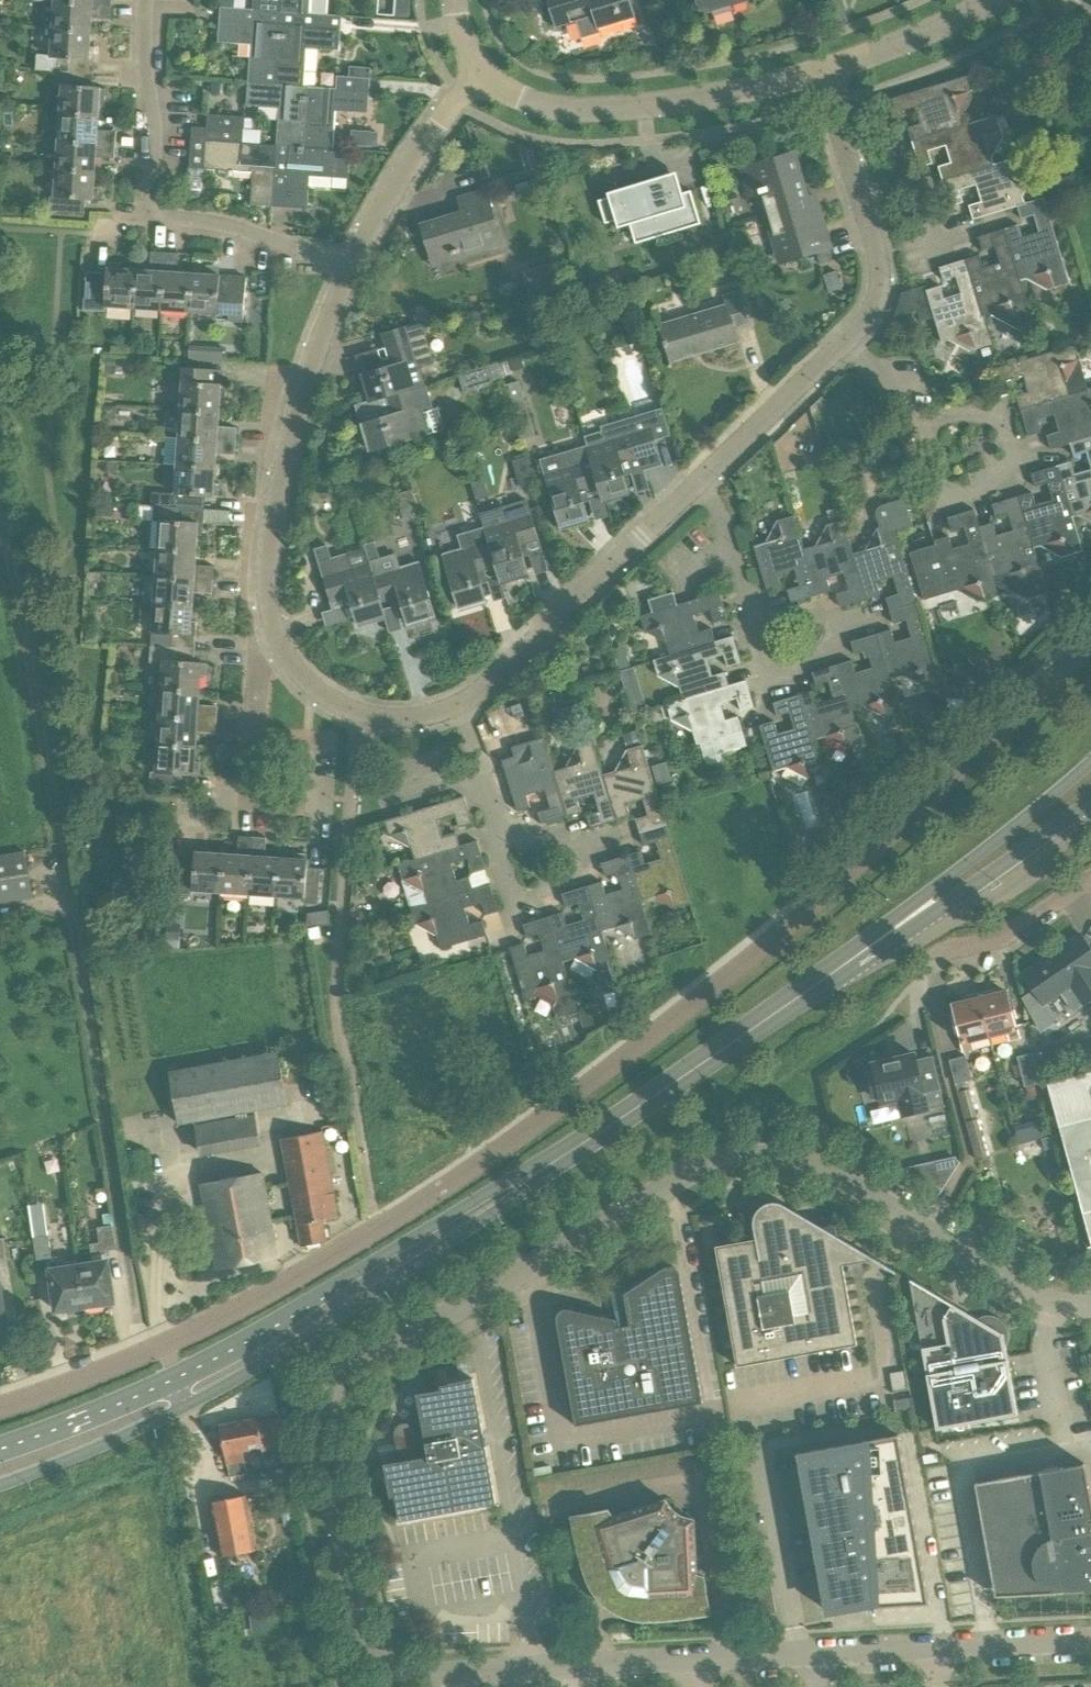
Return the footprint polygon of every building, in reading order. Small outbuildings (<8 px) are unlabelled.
[(254,9),(283,11),(283,0),(255,0),(254,9)] [(283,11),(311,13),(312,0),(283,0),(283,11)] [(411,17),(413,0),(398,0),(396,16),(411,17)] [(557,27),(578,21),(583,37),(601,32),(599,27),(636,16),(631,0),(549,0),(557,27)] [(701,14),(745,0),(697,0),(701,14)] [(92,31),(93,18),(112,19),(113,5),(55,1),(53,28),(92,31)] [(252,44),(249,82),(278,84),(283,11),(254,9),(235,8),(221,7),(219,41),(252,44)] [(283,11),(278,84),(306,85),(309,48),(341,50),(344,15),(311,13),(283,11)] [(844,11),(828,15),(831,26),(847,22),(844,11)] [(38,54),(36,69),(95,73),(96,48),(91,47),(92,31),(53,28),(52,55),(38,54)] [(358,77),(371,78),(372,68),(358,67),(358,77)] [(61,113),(99,115),(100,101),(106,101),(106,89),(101,89),(101,86),(94,86),(95,73),(36,69),(58,71),(58,84),(63,85),(61,113)] [(907,126),(912,141),(963,126),(963,125),(961,119),(973,97),(970,90),(966,75),(881,101),(889,127),(902,123),(898,111),(915,106),(920,123),(907,126)] [(309,85),(305,146),(334,148),(336,110),(369,113),(371,78),(358,77),(338,76),(337,87),(309,85)] [(278,144),(305,146),(309,85),(306,85),(278,84),(249,82),(248,104),(280,106),(278,144)] [(59,141),(116,144),(117,130),(98,129),(99,115),(61,113),(59,141)] [(209,114),(208,127),(245,129),(246,116),(209,114)] [(912,141),(920,167),(932,163),(928,150),(945,145),(951,163),(939,167),(943,180),(993,165),(993,164),(989,152),(1001,130),(997,115),(963,125),(963,126),(912,141)] [(251,204),(274,206),(278,144),(245,141),(245,129),(208,127),(207,139),(205,168),(253,172),(251,204)] [(366,145),(378,146),(379,131),(367,131),(366,145)] [(205,168),(207,139),(192,137),(190,167),(205,168)] [(95,171),(96,157),(115,158),(116,144),(59,141),(57,169),(95,171)] [(334,148),(305,146),(278,144),(274,206),(308,208),(311,176),(349,178),(351,149),(334,148)] [(811,209),(794,154),(774,160),(775,162),(742,172),(748,193),(759,189),(780,254),(802,247),(804,254),(831,246),(818,207),(811,209)] [(1025,203),(1021,190),(1031,168),(1027,154),(993,164),(993,165),(943,180),(951,205),(964,201),(960,188),(976,183),(982,201),(970,205),(974,219),(1018,206),(1025,203)] [(94,187),(95,171),(57,169),(55,196),(50,196),(49,210),(84,212),(85,200),(93,200),(93,199),(98,199),(99,187),(94,187)] [(605,223),(616,220),(618,227),(630,224),(631,226),(632,225),(632,224),(645,220),(649,235),(685,224),(686,227),(701,223),(691,190),(683,192),(676,171),(608,192),(609,196),(598,200),(599,202),(602,201),(607,220),(605,220),(605,223)] [(502,244),(485,188),(457,197),(461,210),(419,223),(430,257),(451,251),(452,253),(457,252),(459,257),(502,244)] [(1023,235),(1019,224),(1005,228),(1021,280),(1022,280),(1034,275),(1055,288),(1070,283),(1044,197),(1025,203),(1018,206),(1022,218),(1035,214),(1040,230),(1023,235)] [(980,254),(967,258),(983,310),(983,309),(985,315),(991,314),(1029,335),(1037,332),(1032,315),(1022,280),(1021,280),(1005,228),(979,236),(983,249),(996,245),(1001,262),(984,267),(980,254)] [(149,268),(136,267),(133,306),(161,308),(165,251),(150,250),(149,268)] [(177,270),(178,252),(165,251),(161,308),(188,310),(190,271),(177,270)] [(946,299),(941,285),(927,289),(932,305),(936,317),(943,342),(958,338),(979,349),(981,348),(990,345),(994,344),(983,309),(983,310),(967,258),(940,266),(945,280),(957,276),(963,294),(946,299)] [(105,304),(133,306),(136,267),(120,266),(121,261),(109,260),(108,266),(106,266),(106,271),(85,269),(82,308),(105,309),(105,304)] [(555,265),(522,275),(529,297),(562,288),(555,265)] [(190,271),(188,310),(217,312),(216,317),(229,317),(229,319),(243,320),(246,275),(220,274),(220,273),(218,273),(218,267),(207,266),(206,273),(190,271)] [(837,271),(824,275),(829,292),(842,288),(837,271)] [(660,324),(671,361),(739,341),(735,327),(749,323),(739,291),(724,295),(727,305),(660,324)] [(565,307),(562,294),(546,298),(549,311),(565,307)] [(537,297),(520,302),(524,316),(542,311),(537,297)] [(785,299),(780,303),(786,310),(791,306),(785,299)] [(936,317),(932,305),(918,309),(922,321),(936,317)] [(420,321),(407,325),(381,333),(391,363),(362,372),(371,399),(385,395),(427,383),(421,365),(432,362),(420,321)] [(1073,395),(1088,390),(1080,362),(1074,344),(990,370),(999,397),(1013,393),(1009,381),(1027,375),(1032,392),(1019,396),(1024,411),(1073,395)] [(223,361),(224,347),(191,345),(190,358),(223,361)] [(990,345),(981,348),(984,355),(992,353),(990,345)] [(113,346),(113,354),(130,355),(130,347),(113,346)] [(116,358),(106,357),(105,372),(115,373),(116,358)] [(504,381),(498,362),(459,374),(465,393),(504,381)] [(176,366),(175,380),(181,380),(179,408),(217,410),(218,395),(224,396),(225,384),(220,383),(220,382),(220,369),(213,369),(176,366)] [(520,380),(505,384),(521,439),(536,435),(520,380)] [(363,422),(371,449),(445,427),(439,407),(434,408),(427,383),(385,395),(391,413),(363,422)] [(1088,390),(1073,395),(1024,411),(1032,436),(1043,432),(1039,421),(1056,416),(1061,432),(1049,435),(1054,450),(1072,444),(1072,443),(1090,437),(1090,389),(1088,390)] [(114,405),(102,404),(102,417),(114,417),(114,405)] [(216,425),(217,410),(179,408),(178,436),(235,439),(236,426),(216,425)] [(605,431),(585,437),(587,445),(588,448),(598,484),(599,485),(602,497),(630,489),(624,471),(642,465),(642,467),(662,462),(654,437),(669,432),(662,408),(629,418),(603,426),(605,431)] [(235,439),(178,436),(164,435),(163,463),(176,464),(214,466),(215,453),(235,455),(235,439)] [(1072,443),(1072,444),(1076,457),(1090,453),(1090,458),(1090,437),(1072,443)] [(598,484),(588,448),(587,445),(561,453),(540,460),(545,474),(560,524),(588,516),(580,489),(598,484)] [(536,483),(528,455),(513,460),(521,487),(536,483)] [(115,461),(103,461),(103,471),(115,471),(115,461)] [(1073,462),(1059,466),(1075,517),(1087,513),(1090,515),(1090,470),(1077,475),(1073,462)] [(152,491),(151,505),(152,505),(168,506),(204,508),(204,495),(212,495),(218,495),(218,482),(213,482),(214,466),(176,464),(174,492),(152,491)] [(1059,466),(1033,474),(1037,487),(1051,483),(1056,500),(1038,506),(1034,492),(1021,496),(1036,547),(1037,547),(1048,543),(1070,555),(1086,551),(1075,517),(1059,466)] [(421,516),(414,494),(413,489),(397,493),(405,521),(421,516)] [(994,504),(998,517),(1011,513),(1017,530),(1000,535),(996,522),(982,527),(998,577),(1003,592),(1018,587),(1035,596),(1050,592),(1037,547),(1036,547),(1026,513),(1021,496),(1008,500),(994,504)] [(891,611),(918,604),(896,531),(915,525),(907,498),(883,505),(880,508),(879,513),(883,527),(880,528),(867,551),(855,555),(867,599),(881,595),(878,583),(895,578),(900,595),(888,599),(891,611)] [(528,500),(481,514),(484,526),(485,529),(496,566),(500,580),(528,572),(520,545),(539,540),(528,500)] [(94,513),(111,514),(112,502),(94,501),(94,513)] [(151,547),(158,547),(194,549),(195,534),(202,534),(204,508),(168,506),(152,505),(151,505),(139,504),(138,520),(153,520),(151,547)] [(982,527),(977,510),(951,518),(955,531),(968,527),(973,543),(956,548),(955,549),(951,536),(937,540),(938,544),(912,552),(926,600),(965,588),(988,599),(1004,594),(998,577),(982,527)] [(755,547),(765,581),(768,593),(783,588),(779,575),(796,570),(801,587),(788,591),(792,604),(819,596),(805,551),(806,551),(796,515),(780,520),(768,543),(755,547)] [(850,592),(838,595),(842,607),(867,599),(855,555),(845,521),(829,525),(817,547),(806,551),(805,551),(819,596),(833,592),(829,579),(845,574),(850,592)] [(485,529),(484,526),(459,534),(464,550),(443,556),(458,607),(487,598),(480,571),(496,566),(485,529)] [(383,615),(363,549),(332,558),(328,545),(314,550),(329,602),(347,596),(355,623),(383,615)] [(158,547),(156,576),(213,579),(214,564),(193,563),(194,549),(158,547)] [(365,548),(363,549),(379,601),(397,596),(405,622),(434,614),(419,563),(398,569),(393,553),(369,560),(365,548)] [(212,592),(213,579),(156,576),(146,575),(144,602),(154,602),(190,605),(191,591),(212,592)] [(667,644),(671,657),(716,643),(713,630),(701,634),(696,616),(712,611),(716,624),(729,620),(721,594),(676,607),(673,594),(646,601),(650,615),(641,618),(645,633),(667,644)] [(158,645),(194,647),(196,621),(189,620),(190,618),(190,605),(154,602),(151,644),(158,645)] [(896,643),(892,631),(880,634),(893,678),(903,675),(927,688),(942,684),(918,604),(895,610),(891,611),(895,625),(907,622),(912,639),(896,643)] [(97,630),(86,630),(86,641),(96,641),(97,630)] [(853,663),(840,667),(853,709),(864,706),(886,718),(903,713),(893,678),(880,634),(852,642),(856,656),(869,652),(873,669),(856,674),(853,663)] [(725,656),(729,668),(741,664),(734,638),(716,643),(671,657),(655,661),(659,675),(679,687),(684,702),(730,687),(726,673),(714,677),(709,661),(725,656)] [(150,662),(162,663),(160,686),(198,689),(199,674),(206,675),(207,663),(200,663),(200,660),(194,659),(194,647),(158,645),(151,644),(150,662)] [(628,654),(617,657),(620,668),(631,664),(628,654)] [(818,703),(814,692),(801,695),(815,739),(826,736),(850,748),(854,747),(857,756),(865,753),(862,745),(852,709),(853,709),(840,667),(813,675),(817,687),(830,683),(835,698),(818,703)] [(632,668),(618,672),(625,697),(640,692),(632,668)] [(747,681),(730,687),(684,702),(668,706),(672,721),(693,733),(697,746),(701,746),(708,764),(712,766),(716,766),(720,763),(722,760),(722,755),(748,747),(739,718),(726,722),(721,705),(738,700),(742,712),(755,708),(747,681)] [(942,684),(929,687),(932,699),(945,696),(942,684)] [(197,704),(198,689),(160,686),(158,715),(216,719),(217,705),(197,704)] [(762,727),(775,771),(789,767),(809,779),(825,774),(814,739),(815,739),(801,695),(775,703),(779,717),(791,714),(795,730),(779,735),(775,723),(762,727)] [(953,720),(969,703),(964,698),(946,697),(953,720)] [(215,733),(216,719),(158,715),(157,742),(195,745),(196,732),(215,733)] [(900,715),(887,719),(891,734),(904,730),(900,715)] [(623,733),(627,748),(642,744),(637,729),(623,733)] [(503,768),(517,814),(531,810),(528,797),(544,792),(549,809),(536,812),(540,825),(566,818),(554,773),(544,739),(530,743),(517,764),(503,768)] [(143,770),(143,784),(185,787),(186,774),(193,774),(193,773),(199,773),(200,760),(194,760),(195,745),(157,742),(155,770),(143,770)] [(598,813),(586,817),(590,829),(615,821),(602,777),(592,743),(578,747),(566,769),(554,773),(566,818),(580,813),(577,802),(593,797),(598,813)] [(653,783),(642,747),(627,751),(616,773),(602,777),(615,821),(631,817),(627,806),(643,801),(648,817),(635,820),(639,834),(666,826),(656,794),(653,783)] [(675,784),(664,787),(667,799),(678,795),(675,784)] [(458,827),(466,825),(471,823),(463,798),(384,821),(390,839),(409,848),(413,860),(460,848),(460,847),(456,834),(443,838),(438,820),(454,815),(458,827)] [(644,864),(641,852),(626,857),(640,902),(641,901),(652,898),(674,910),(690,906),(666,826),(639,834),(643,847),(655,843),(660,860),(644,864)] [(225,854),(222,892),(250,894),(254,837),(240,836),(238,855),(225,854)] [(254,837),(250,894),(277,896),(279,858),(265,857),(266,838),(254,837)] [(485,867),(481,855),(477,842),(460,847),(460,848),(413,860),(397,865),(402,882),(410,909),(427,905),(473,891),(469,878),(457,882),(452,865),(469,860),(472,871),(485,867)] [(222,892),(225,854),(210,852),(211,847),(199,846),(198,852),(197,852),(196,859),(182,857),(179,893),(195,895),(195,889),(222,892)] [(0,856),(0,900),(32,895),(25,852),(0,856)] [(295,860),(279,858),(277,896),(305,898),(304,903),(318,904),(320,869),(307,868),(308,855),(295,854),(295,860)] [(605,895),(602,882),(587,887),(601,933),(602,932),(614,929),(635,940),(651,935),(641,901),(640,902),(626,857),(600,864),(603,877),(616,873),(621,890),(605,895)] [(485,915),(498,911),(490,885),(473,891),(427,905),(410,909),(415,926),(435,935),(439,949),(487,935),(482,921),(470,925),(465,908),(482,903),(485,915)] [(565,924),(562,912),(548,917),(558,949),(563,964),(564,964),(574,960),(596,972),(601,989),(617,984),(612,967),(607,949),(602,932),(601,933),(587,887),(562,894),(565,907),(578,903),(583,919),(565,924)] [(354,925),(365,922),(363,912),(351,915),(354,925)] [(548,917),(522,924),(527,938),(539,934),(544,951),(527,956),(523,943),(509,948),(525,1002),(530,1001),(533,996),(555,1006),(554,1010),(556,1019),(578,1012),(564,964),(563,964),(558,949),(548,917)] [(166,922),(164,947),(180,949),(180,940),(180,923),(166,922)] [(320,926),(308,928),(310,938),(322,936),(320,926)] [(1021,973),(1033,991),(1023,997),(1041,1031),(1058,1019),(1046,1001),(1059,992),(1064,999),(1074,992),(1081,1003),(1090,996),(1090,953),(1078,934),(1021,973)] [(980,992),(990,1035),(1007,1031),(1009,1040),(1021,1037),(1018,1024),(1015,1024),(1013,1016),(1016,1015),(1012,1000),(1009,1001),(1006,991),(994,994),(993,989),(980,992)] [(973,1039),(990,1035),(980,992),(964,995),(965,1000),(954,1003),(956,1014),(954,1014),(958,1029),(960,1029),(962,1037),(960,1038),(963,1051),(975,1048),(973,1039)] [(589,1011),(579,1014),(584,1031),(594,1028),(589,1011)] [(279,1051),(171,1071),(180,1123),(195,1120),(201,1151),(262,1140),(256,1109),(289,1103),(279,1051)] [(542,1052),(546,1062),(555,1058),(553,1054),(547,1051),(542,1052)] [(1036,1061),(1033,1051),(1018,1054),(1025,1085),(1041,1081),(1040,1080),(1036,1061)] [(875,1070),(868,1072),(873,1094),(880,1093),(882,1101),(900,1097),(904,1113),(927,1108),(944,1104),(940,1088),(933,1054),(916,1058),(915,1053),(873,1062),(875,1070)] [(955,1083),(956,1083),(965,1118),(977,1115),(968,1080),(971,1080),(966,1055),(949,1059),(955,1083)] [(1040,1080),(1054,1076),(1049,1058),(1036,1061),(1040,1080)] [(856,1069),(847,1072),(850,1083),(859,1081),(856,1069)] [(1090,1209),(1090,1070),(1047,1082),(1081,1210),(1081,1211),(1090,1209)] [(1027,1087),(1029,1098),(1041,1095),(1039,1084),(1027,1087)] [(991,1165),(988,1156),(989,1156),(978,1118),(967,1121),(977,1159),(976,1160),(978,1169),(991,1165)] [(301,1246),(328,1241),(324,1219),(338,1217),(323,1130),(283,1137),(301,1246)] [(956,1156),(908,1167),(908,1170),(906,1173),(939,1194),(960,1161),(956,1159),(956,1156)] [(277,1257),(263,1173),(202,1184),(217,1267),(277,1257)] [(754,1236),(741,1239),(716,1244),(736,1361),(855,1340),(841,1262),(849,1261),(850,1269),(861,1267),(860,1259),(875,1256),(783,1202),(772,1200),(765,1201),(759,1205),(754,1212),(753,1217),(754,1236)] [(57,1309),(85,1305),(78,1263),(78,1261),(65,1264),(64,1259),(53,1260),(45,1202),(30,1204),(38,1259),(49,1258),(57,1309)] [(1081,1211),(1090,1245),(1090,1209),(1081,1211)] [(103,1214),(105,1223),(114,1222),(113,1213),(103,1214)] [(31,1222),(15,1225),(22,1273),(35,1271),(33,1256),(37,1256),(31,1222)] [(78,1263),(85,1305),(114,1300),(106,1248),(117,1247),(114,1224),(98,1226),(101,1241),(91,1243),(93,1259),(79,1261),(78,1261),(78,1263)] [(9,1265),(5,1237),(0,1237),(0,1266),(9,1265)] [(578,1420),(646,1408),(705,1397),(682,1268),(679,1265),(676,1264),(671,1262),(666,1262),(626,1289),(629,1305),(616,1307),(617,1316),(568,1303),(564,1304),(561,1306),(559,1309),(558,1313),(578,1420)] [(976,1316),(956,1305),(908,1278),(936,1427),(1017,1412),(1005,1345),(1007,1339),(1008,1332),(1005,1325),(1002,1320),(996,1316),(989,1313),(982,1314),(976,1316)] [(903,1369),(890,1372),(893,1389),(907,1387),(903,1369)] [(442,1385),(422,1389),(419,1389),(426,1426),(419,1427),(417,1422),(412,1419),(406,1418),(401,1420),(394,1429),(397,1442),(395,1442),(397,1452),(399,1452),(400,1457),(386,1460),(392,1493),(395,1493),(400,1517),(499,1498),(475,1375),(442,1381),(442,1385)] [(894,1399),(896,1410),(913,1407),(911,1396),(894,1399)] [(286,1444),(282,1417),(260,1420),(260,1419),(221,1425),(229,1476),(247,1473),(243,1449),(262,1446),(263,1448),(286,1444)] [(875,1606),(929,1602),(898,1434),(863,1440),(864,1447),(852,1449),(851,1443),(797,1452),(826,1609),(832,1608),(832,1606),(873,1599),(874,1612),(876,1612),(875,1606)] [(1084,1462),(975,1482),(991,1571),(992,1571),(995,1589),(1061,1577),(1063,1587),(1083,1586),(1087,1585),(1090,1584),(1090,1498),(1084,1462)] [(212,1501),(221,1556),(255,1550),(246,1495),(212,1501)] [(610,1506),(575,1512),(579,1533),(584,1552),(591,1572),(599,1591),(602,1594),(609,1592),(627,1604),(627,1612),(631,1613),(646,1615),(663,1615),(680,1614),(697,1612),(712,1609),(706,1574),(698,1572),(696,1516),(683,1512),(682,1514),(674,1508),(675,1507),(668,1496),(614,1513),(610,1506)] [(291,1502),(280,1504),(283,1525),(294,1524),(291,1502)] [(267,1611),(249,1614),(251,1628),(252,1630),(270,1627),(270,1626),(267,1611)]
